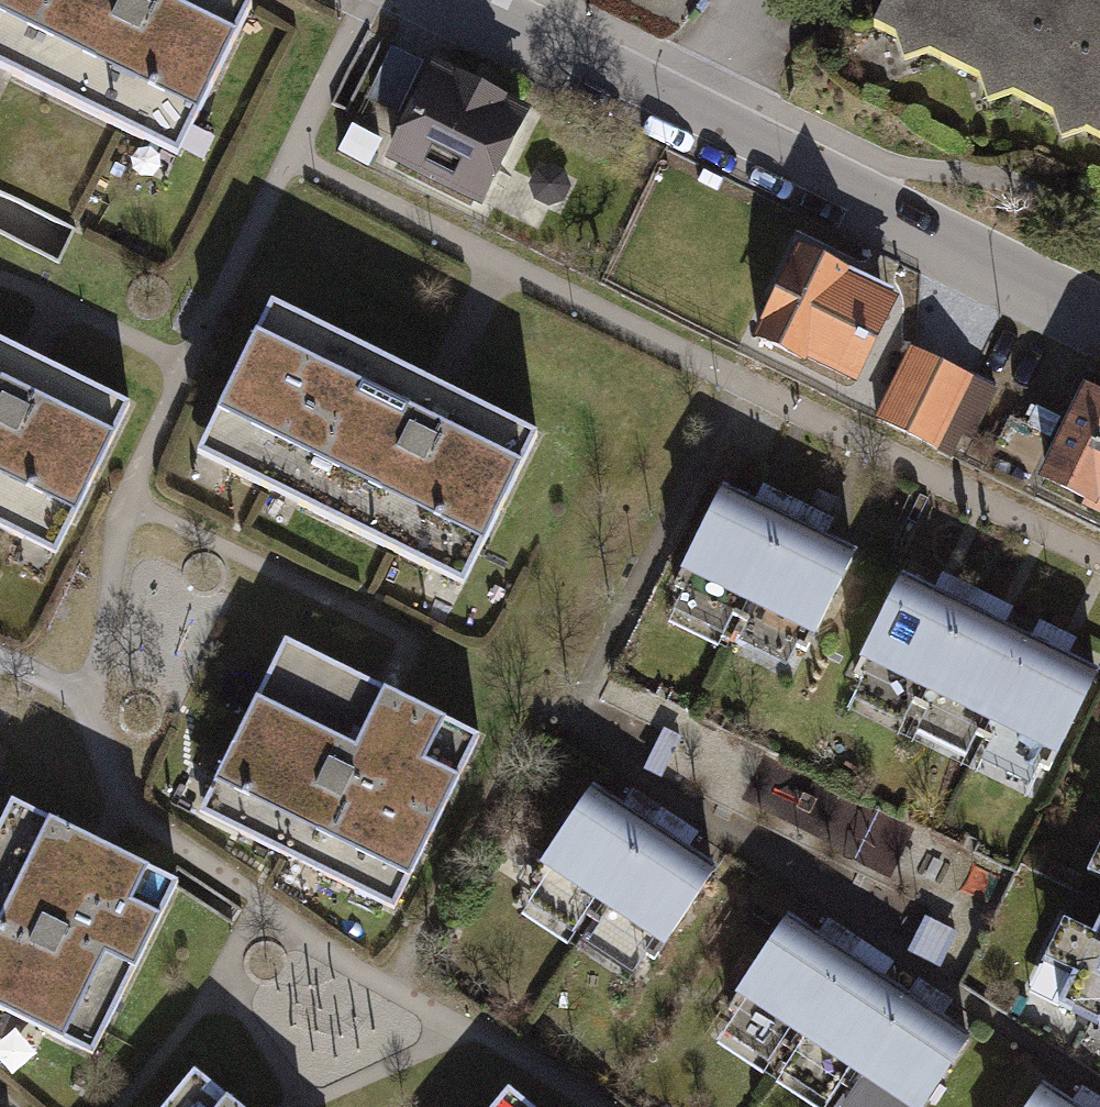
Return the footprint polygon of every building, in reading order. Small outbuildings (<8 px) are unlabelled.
[(122,126),(177,154),(252,5),(241,0),(0,0),(0,66),(122,126)] [(865,33),(1099,148),(1099,0),(882,0),(865,33)] [(423,60),(391,47),(369,100),(400,113),(423,60)] [(531,107),(435,62),(387,162),(484,207),(531,107)] [(892,301),(791,255),(748,346),(849,393),(892,301)] [(437,384),(273,303),(199,451),(268,485),(394,548),(469,585),(543,436),(437,384)] [(0,339),(0,525),(57,553),(131,405),(31,355),(0,339)] [(993,389),(909,349),(876,415),(961,455),(993,389)] [(1081,391),(1033,490),(1099,521),(1099,400),(1081,391)] [(793,521),(724,487),(680,577),(749,611),(793,521)] [(862,555),(793,521),(749,611),(818,644),(862,555)] [(971,607),(904,574),(858,670),(924,702),(971,607)] [(1037,639),(971,607),(924,702),(991,734),(1037,639)] [(1037,639),(991,734),(1058,766),(1099,679),(1099,669),(1037,639)] [(391,693),(290,642),(204,812),(393,908),(480,738),(391,693)] [(600,913),(656,829),(594,788),(538,871),(600,913)] [(13,802),(0,828),(0,1009),(97,1056),(180,883),(100,844),(13,802)] [(662,954),(718,870),(656,829),(600,913),(662,954)] [(1092,873),(1099,877),(1099,856),(1092,873)] [(730,1003),(790,1044),(850,957),(790,916),(730,1003)] [(1099,937),(1065,921),(1046,961),(1080,977),(1068,1002),(1099,1017),(1099,935),(1099,937)] [(790,1044),(850,1085),(910,998),(850,957),(790,1044)] [(883,1106),(923,1106),(970,1039),(910,998),(850,1085),(883,1106)] [(198,1070),(167,1106),(242,1106),(198,1070)] [(1028,1106),(1078,1106),(1043,1083),(1028,1106)] [(510,1091),(497,1106),(530,1106),(510,1091)]
